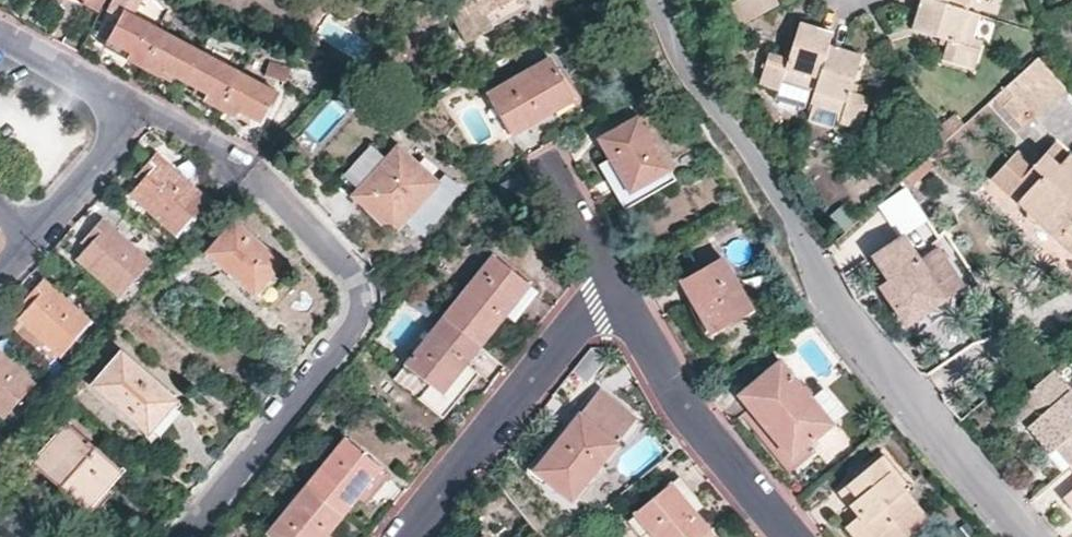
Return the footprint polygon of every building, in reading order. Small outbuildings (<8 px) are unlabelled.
[(529,8),(525,0),(426,0),(407,10),(418,32),(451,14),(466,42),(529,8)] [(738,8),(748,3),(747,0),(733,0),(738,8)] [(738,8),(747,26),(775,11),(770,0),(747,0),(748,3),(738,8)] [(921,0),(920,0),(916,10),(910,32),(946,44),(940,62),(972,72),(977,54),(966,50),(969,40),(976,18),(963,14),(921,0)] [(963,14),(968,0),(921,0),(963,14)] [(143,66),(163,30),(122,7),(107,38),(122,46),(130,51),(127,57),(143,66)] [(818,97),(831,51),(835,39),(821,35),(802,29),(790,65),(772,61),(763,92),(781,98),(785,87),(796,90),(818,97)] [(201,50),(163,30),(143,66),(159,75),(163,68),(169,72),(184,80),(201,50)] [(966,50),(977,54),(981,44),(969,40),(966,50)] [(219,107),(239,71),(201,50),(184,80),(200,89),(208,93),(205,99),(219,107)] [(849,121),(845,131),(864,137),(874,105),(854,99),(865,63),(865,62),(864,61),(842,55),(831,51),(818,97),(814,110),(839,118),(849,121)] [(1032,120),(1065,89),(1038,59),(1037,60),(1004,90),(1012,100),(1032,120)] [(535,124),(555,114),(552,109),(574,97),(570,89),(556,61),(492,95),(513,135),(535,124)] [(278,93),(239,71),(219,107),(235,116),(240,110),(246,114),(261,122),(278,93)] [(552,109),(555,114),(556,116),(582,101),(575,87),(570,89),(574,97),(552,109)] [(792,101),(796,90),(785,87),(781,98),(792,101)] [(1012,100),(1004,90),(993,100),(1002,110),(1012,100)] [(1021,130),(1032,120),(1012,100),(1002,110),(1021,130)] [(611,157),(631,193),(672,168),(640,114),(600,136),(611,157)] [(835,128),(845,131),(849,121),(839,118),(835,128)] [(992,174),(1011,193),(1010,195),(1055,236),(1071,252),(1071,164),(1054,147),(1039,163),(1019,145),(992,174)] [(397,233),(402,228),(439,187),(397,148),(353,200),(352,200),(352,201),(352,202),(353,202),(367,216),(372,209),(397,233)] [(621,198),(631,193),(611,157),(601,163),(617,190),(621,198)] [(207,199),(159,158),(146,172),(152,178),(146,185),(138,195),(179,230),(207,199)] [(372,220),(393,238),(397,233),(372,209),(367,216),(372,220)] [(152,259),(103,216),(91,230),(97,236),(91,243),(81,255),(123,291),(152,259)] [(283,263),(234,219),(205,251),(254,295),(274,273),(283,263)] [(393,238),(399,244),(408,233),(402,228),(397,233),(393,238)] [(933,280),(951,267),(929,238),(912,251),(897,231),(868,252),(886,276),(878,283),(896,308),(933,280)] [(444,316),(481,346),(504,318),(530,285),(493,254),(444,316)] [(754,311),(724,257),(683,281),(702,316),(708,313),(719,332),(737,322),(754,311)] [(943,294),(961,281),(951,267),(933,280),(943,294)] [(91,323),(43,280),(30,293),(35,299),(29,306),(19,317),(63,355),(91,323)] [(906,321),(943,294),(933,280),(896,308),(906,321)] [(530,285),(504,318),(511,324),(527,303),(537,291),(530,285)] [(469,362),(481,346),(444,316),(407,362),(445,392),(469,362)] [(180,400),(123,350),(94,385),(150,435),(167,415),(180,400)] [(0,356),(0,413),(3,416),(31,384),(0,356)] [(834,423),(781,359),(739,395),(753,412),(790,458),(808,443),(834,423)] [(476,368),(469,362),(445,392),(452,398),(463,384),(476,368)] [(1055,378),(1019,410),(1032,423),(1027,427),(1037,439),(1055,460),(1060,456),(1071,469),(1071,398),(1055,378)] [(573,501),(637,419),(601,390),(579,417),(536,470),(573,501)] [(1032,423),(1019,410),(1014,414),(1027,427),(1032,423)] [(790,458),(753,412),(743,420),(751,431),(790,479),(818,455),(808,443),(790,458)] [(125,469),(69,420),(33,463),(89,512),(109,489),(125,469)] [(346,438),(307,486),(343,515),(355,499),(381,467),(346,438)] [(872,536),(912,536),(932,521),(879,458),(837,494),(856,517),(872,536)] [(381,467),(355,499),(364,507),(380,486),(390,474),(381,467)] [(678,482),(671,487),(697,518),(704,513),(691,498),(678,482)] [(307,486),(268,534),(271,536),(325,536),(328,534),(343,515),(307,486)] [(708,532),(697,518),(671,487),(638,513),(658,536),(703,536),(708,532)] [(856,517),(841,528),(848,536),(872,536),(856,517)]
